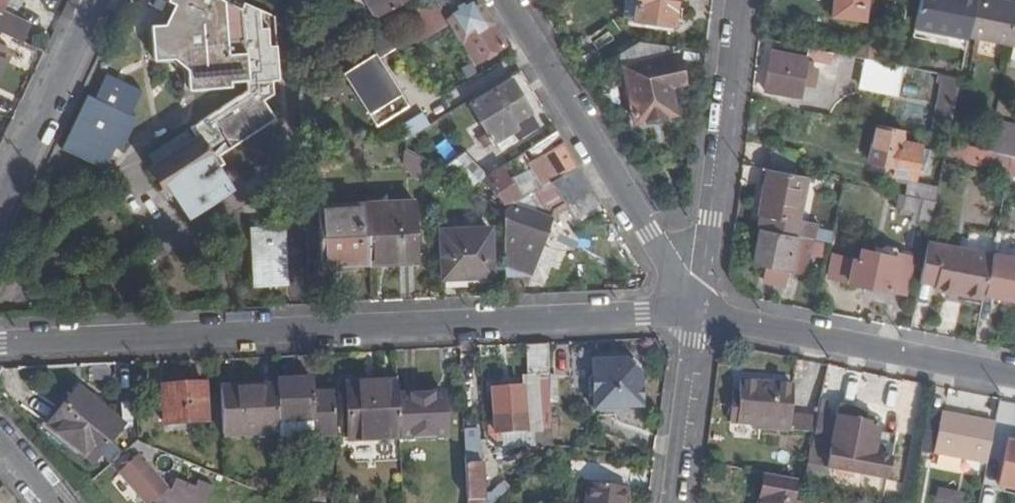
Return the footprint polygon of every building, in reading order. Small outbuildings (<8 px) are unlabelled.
[(154,24),(151,24),(154,57),(175,56),(188,68),(189,88),(230,85),(229,80),(246,79),(248,79),(243,10),(222,0),(166,0),(154,24)] [(376,17),(403,0),(365,0),(376,17)] [(476,0),(435,0),(436,1),(445,16),(474,64),(504,46),(476,0)] [(674,9),(676,0),(623,0),(623,2),(634,3),(632,18),(631,20),(666,25),(669,9),(674,9)] [(876,0),(833,0),(832,14),(865,19),(866,6),(875,8),(876,0)] [(976,0),(921,0),(916,26),(969,37),(969,35),(976,0)] [(969,35),(1014,44),(1014,1),(1007,0),(976,0),(969,35)] [(445,16),(436,1),(427,6),(437,21),(445,16)] [(634,3),(623,2),(621,17),(632,18),(634,3)] [(246,4),(243,10),(248,79),(246,79),(246,90),(191,128),(197,137),(197,136),(221,172),(228,168),(223,160),(276,125),(264,107),(274,101),(273,88),(280,87),(276,18),(246,4)] [(19,41),(27,22),(0,10),(0,31),(19,41)] [(366,58),(342,73),(375,126),(407,106),(377,59),(395,48),(383,29),(357,45),(366,58)] [(846,56),(882,63),(885,41),(855,35),(852,52),(847,51),(846,56)] [(828,52),(809,48),(807,57),(772,52),(765,90),(800,97),(803,83),(810,84),(813,69),(806,67),(808,59),(826,62),(828,52)] [(671,104),(662,59),(622,67),(631,111),(671,104)] [(890,91),(895,68),(864,62),(860,86),(890,91)] [(961,79),(938,74),(936,81),(946,84),(939,137),(949,139),(961,79)] [(85,97),(59,152),(103,172),(113,150),(119,153),(134,120),(128,117),(139,93),(105,77),(94,101),(85,97)] [(509,77),(469,101),(488,133),(478,139),(483,147),(502,136),(510,147),(541,129),(509,77)] [(404,139),(406,139),(430,125),(423,113),(403,125),(404,139)] [(996,121),(989,153),(997,155),(1003,122),(996,121)] [(997,155),(1011,157),(1014,158),(1014,125),(1003,122),(997,155)] [(908,131),(880,126),(873,162),(898,167),(897,176),(919,180),(926,144),(905,140),(908,131)] [(537,158),(563,142),(557,131),(531,148),(537,158)] [(155,164),(191,140),(186,132),(149,155),(155,164)] [(169,186),(175,194),(189,213),(230,187),(221,172),(197,136),(197,137),(191,140),(155,164),(150,168),(162,186),(164,189),(169,186)] [(543,185),(577,164),(563,142),(537,158),(541,165),(533,171),(535,175),(537,174),(543,185)] [(788,171),(792,149),(770,145),(767,167),(788,171)] [(980,152),(947,145),(945,158),(977,167),(980,152)] [(413,178),(425,177),(424,162),(405,151),(403,163),(413,178)] [(464,152),(436,169),(467,188),(473,184),(487,176),(464,152)] [(989,153),(980,152),(977,167),(1007,175),(1011,157),(997,155),(989,153)] [(575,218),(600,202),(577,164),(543,185),(528,195),(537,201),(536,211),(513,203),(504,210),(505,275),(529,275),(553,209),(565,203),(575,218)] [(487,199),(502,208),(519,198),(500,167),(487,176),(497,193),(487,199)] [(806,176),(767,168),(758,213),(797,220),(806,176)] [(936,201),(939,188),(908,182),(905,195),(936,201)] [(473,184),(467,188),(476,193),(478,187),(473,184)] [(167,199),(175,194),(169,186),(164,189),(162,186),(160,188),(167,199)] [(931,228),(936,201),(905,195),(901,195),(899,207),(901,208),(914,211),(913,218),(912,223),(931,228)] [(414,202),(366,204),(368,255),(388,254),(387,256),(416,255),(414,202)] [(323,265),(369,263),(368,255),(366,204),(320,206),(323,265)] [(900,216),(913,218),(914,211),(901,208),(900,216)] [(811,223),(797,221),(794,236),(809,239),(811,223)] [(286,226),(252,227),(255,284),(289,283),(286,226)] [(457,228),(439,229),(441,278),(443,278),(494,276),(491,231),(458,232),(457,228)] [(794,236),(760,229),(754,262),(765,264),(763,277),(786,282),(788,268),(803,272),(810,239),(809,239),(794,236)] [(985,294),(992,256),(927,244),(920,282),(935,285),(934,290),(984,300),(985,294)] [(829,278),(906,294),(913,261),(896,258),(898,251),(895,247),(887,246),(882,249),(881,255),(862,251),(859,262),(834,256),(829,278)] [(388,254),(368,255),(369,263),(417,261),(416,255),(387,256),(388,254)] [(992,256),(985,294),(1014,300),(1014,260),(992,256)] [(550,376),(549,345),(531,346),(527,346),(529,377),(550,376)] [(595,392),(594,401),(642,408),(646,373),(633,362),(600,358),(598,372),(595,392)] [(641,363),(633,362),(646,373),(647,368),(641,363)] [(336,437),(333,394),(312,394),(312,381),(276,382),(277,388),(278,423),(313,422),(315,437),(336,437)] [(741,405),(732,404),(731,422),(753,424),(753,428),(792,432),(797,387),(743,382),(742,394),(741,405)] [(207,424),(206,385),(201,385),(188,386),(163,387),(164,426),(207,424)] [(397,392),(397,385),(347,387),(349,441),(399,439),(397,397),(397,392)] [(48,425),(74,390),(69,386),(40,427),(75,452),(79,448),(48,425)] [(91,399),(75,388),(74,390),(48,425),(95,459),(123,421),(107,410),(91,399)] [(277,388),(220,390),(222,434),(279,432),(278,423),(277,388)] [(523,389),(492,391),(495,434),(526,432),(523,389)] [(111,405),(94,394),(91,399),(107,410),(111,405)] [(733,394),(732,404),(741,405),(742,394),(733,394)] [(397,397),(399,439),(444,437),(442,396),(397,397)] [(819,415),(809,464),(889,480),(893,454),(876,450),(881,425),(867,422),(868,415),(866,411),(842,407),(838,410),(837,418),(819,415)] [(929,410),(921,450),(934,453),(942,413),(929,410)] [(942,413),(934,453),(987,464),(996,424),(942,413)] [(313,422),(278,423),(279,432),(279,437),(315,437),(313,422)] [(464,431),(465,457),(464,457),(466,502),(495,502),(504,494),(498,487),(488,496),(483,496),(482,458),(478,431),(464,431)] [(1008,441),(1000,486),(1014,489),(1014,442),(1008,441)] [(214,489),(197,481),(194,487),(175,479),(170,491),(166,490),(138,457),(119,474),(144,502),(150,502),(151,502),(153,499),(156,502),(207,502),(214,489)] [(797,483),(764,476),(759,502),(793,502),(797,483)] [(626,490),(590,485),(588,502),(625,502),(626,490)] [(934,500),(955,502),(961,502),(963,491),(936,487),(934,500)] [(282,502),(283,502),(296,502),(295,491),(282,491),(282,502)]
